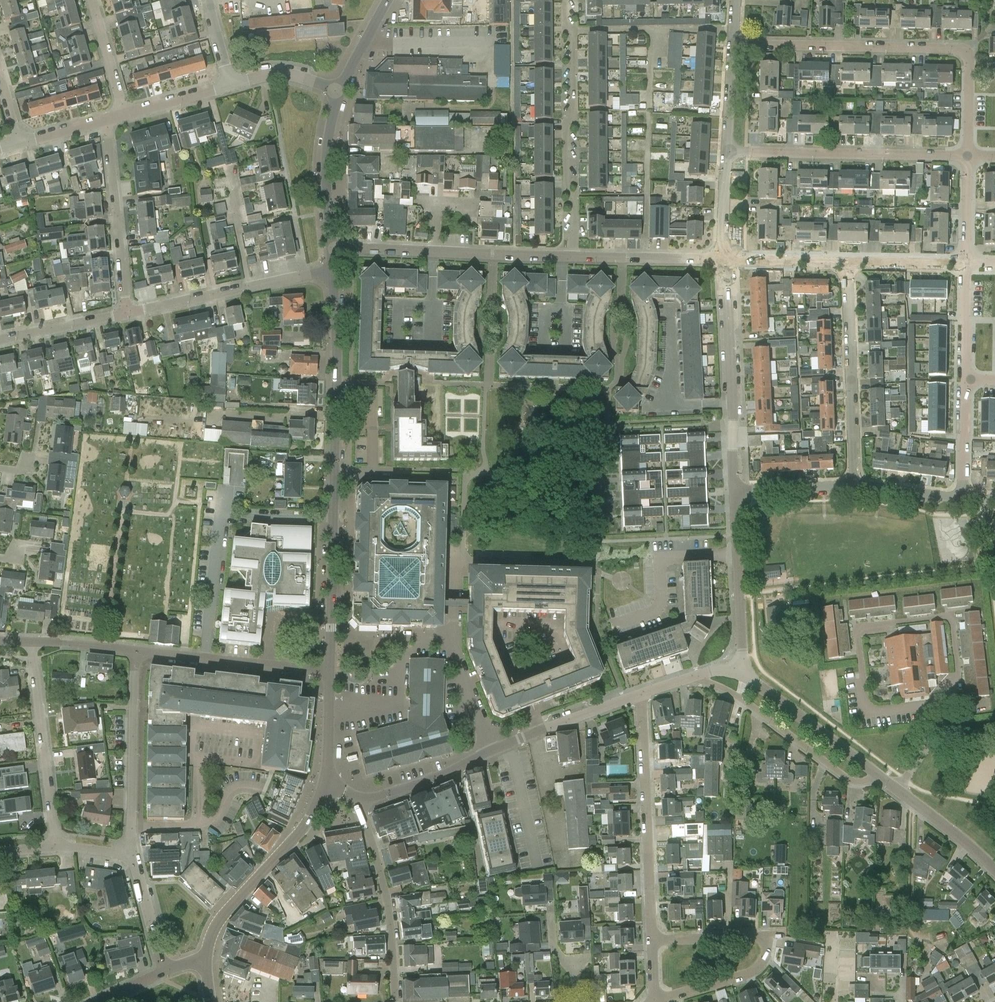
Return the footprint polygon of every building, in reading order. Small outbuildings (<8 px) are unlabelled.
[(1,10),(16,6),(14,0),(0,0),(0,5),(1,10)] [(72,0),(51,0),(38,4),(39,8),(47,6),(49,12),(56,10),(59,17),(76,12),(72,0)] [(130,0),(122,0),(112,3),(115,15),(127,12),(129,19),(143,15),(141,7),(139,8),(137,1),(130,3),(130,0)] [(162,1),(159,2),(161,10),(174,6),(173,0),(161,0),(162,1)] [(337,23),(339,23),(338,11),(337,11),(337,7),(342,8),(342,0),(324,0),(323,0),(323,2),(323,6),(323,7),(324,8),(325,9),(326,9),(327,9),(326,12),(311,14),(311,16),(267,19),(267,24),(249,26),(249,31),(257,30),(257,33),(256,33),(256,40),(256,42),(295,39),(295,41),(328,38),(328,37),(344,36),(343,25),(338,26),(337,23)] [(414,2),(415,2),(415,10),(413,10),(413,21),(441,21),(441,17),(461,18),(462,0),(414,0),(414,2)] [(509,26),(509,0),(489,0),(489,26),(509,26)] [(601,6),(601,0),(588,0),(588,2),(586,2),(586,16),(596,16),(601,16),(601,6)] [(620,10),(625,10),(625,6),(625,0),(613,0),(613,6),(620,6),(620,10)] [(710,14),(720,14),(719,0),(704,0),(704,5),(705,15),(710,14)] [(829,6),(822,9),(821,9),(820,29),(834,30),(835,17),(843,17),(843,1),(829,0),(829,6)] [(534,3),(534,15),(550,14),(550,3),(534,3)] [(875,11),(862,10),(861,5),(854,5),(854,27),(860,27),(860,28),(875,28),(875,11)] [(916,11),(908,11),(908,9),(902,6),(902,5),(895,5),(895,11),(895,28),(901,28),(901,29),(916,29),(916,11)] [(936,29),(937,7),(937,5),(931,5),(930,12),(916,11),(916,29),(930,29),(930,28),(936,29)] [(19,17),(16,6),(1,10),(5,21),(19,17)] [(165,22),(172,20),(174,26),(191,21),(188,9),(176,12),(174,6),(161,10),(165,22)] [(957,30),(957,12),(958,6),(943,6),(943,7),(937,7),(936,29),(943,29),(943,30),(957,30)] [(790,27),(790,26),(807,27),(808,11),(800,11),(800,17),(791,17),(791,9),(779,8),(778,27),(790,27)] [(889,28),(895,28),(895,11),(875,11),(875,28),(889,29),(889,28)] [(24,16),(25,22),(27,21),(39,18),(37,12),(24,16)] [(59,17),(60,23),(55,24),(57,30),(54,31),(56,38),(82,31),(80,23),(79,24),(76,12),(59,17)] [(978,13),(957,12),(957,30),(972,30),(972,29),(978,29),(978,13)] [(534,15),(534,26),(550,26),(550,14),(534,15)] [(119,28),(122,41),(140,36),(138,29),(146,27),(143,15),(129,19),(130,25),(119,28)] [(31,34),(25,36),(23,31),(29,29),(27,21),(25,22),(11,26),(13,34),(8,35),(12,47),(26,43),(26,42),(33,40),(31,34)] [(194,33),(191,21),(174,26),(169,28),(170,34),(168,35),(172,47),(185,44),(183,36),(194,33)] [(534,26),(534,38),(550,38),(550,26),(534,26)] [(67,49),(69,56),(87,51),(83,38),(84,38),(82,31),(56,38),(58,45),(61,44),(63,50),(67,49)] [(669,33),(668,45),(682,46),(683,34),(669,33)] [(588,34),(588,47),(604,47),(611,47),(611,42),(604,42),(604,34),(588,34)] [(697,34),(696,47),(713,48),(713,35),(697,34)] [(149,40),(141,42),(140,36),(122,41),(125,52),(136,49),(138,57),(153,53),(149,40)] [(529,44),(529,50),(535,50),(550,50),(550,38),(534,38),(534,44),(529,44)] [(28,48),(26,43),(12,47),(15,58),(30,54),(30,53),(36,52),(34,46),(28,48)] [(187,46),(188,52),(191,61),(194,74),(205,71),(201,58),(196,60),(194,51),(200,49),(198,43),(187,46)] [(493,45),(493,76),(509,76),(509,45),(493,45)] [(668,45),(667,57),(681,58),(682,46),(668,45)] [(604,58),(604,47),(588,47),(588,58),(604,58)] [(712,59),(713,48),(696,47),(696,58),(712,59)] [(535,50),(535,62),(550,62),(550,50),(535,50)] [(90,64),(87,51),(69,56),(71,61),(63,63),(67,77),(92,70),(90,64)] [(31,60),(30,54),(15,58),(18,70),(33,66),(33,65),(39,63),(37,58),(31,60)] [(667,69),(675,69),(681,70),(681,58),(667,57),(667,69)] [(145,58),(140,60),(147,87),(159,84),(155,71),(149,73),(145,58)] [(588,58),(588,70),(604,70),(604,58),(588,58)] [(696,58),(695,70),(711,71),(712,59),(696,58)] [(387,60),(371,76),(367,76),(367,100),(378,100),(378,97),(416,97),(416,101),(448,102),(485,102),(486,87),(486,78),(475,77),(467,77),(461,77),(462,66),(462,60),(393,59),(393,60),(387,60)] [(136,67),(139,75),(132,77),(136,90),(147,87),(140,60),(129,63),(130,68),(136,67)] [(191,61),(178,65),(182,77),(194,74),(191,61)] [(761,63),(761,77),(779,78),(779,63),(761,63)] [(794,81),(814,82),(815,64),(800,64),(800,65),(794,65),(794,79),(794,81)] [(814,82),(823,82),(822,87),(835,87),(835,66),(829,65),(829,64),(815,64),(814,82)] [(178,65),(167,68),(170,81),(182,77),(178,65)] [(841,66),(835,66),(835,87),(841,87),(841,82),(856,82),(856,65),(841,65),(841,66)] [(856,82),(863,83),(863,87),(876,87),(876,66),(870,66),(870,65),(856,65),(856,82)] [(882,83),(897,83),(897,66),(883,65),(883,66),(876,66),(876,87),(882,88),(882,83)] [(37,78),(36,77),(33,66),(18,70),(22,82),(28,80),(30,87),(56,80),(54,74),(37,78)] [(912,66),(897,66),(897,83),(897,90),(910,91),(910,88),(917,88),(918,67),(912,67),(912,66)] [(924,67),(918,67),(917,88),(938,89),(938,84),(938,66),(924,66),(924,67)] [(953,66),(938,66),(938,84),(953,84),(953,66)] [(167,68),(155,71),(159,84),(170,81),(167,68)] [(96,87),(91,89),(88,79),(104,75),(103,70),(80,76),(88,103),(100,100),(96,87)] [(535,70),(535,83),(551,83),(551,70),(535,70)] [(604,82),(604,73),(610,73),(610,70),(604,70),(588,70),(589,82),(604,82)] [(695,70),(690,70),(689,82),(690,82),(694,82),(711,83),(711,71),(695,70)] [(80,92),(73,94),(76,107),(88,103),(80,76),(76,77),(80,92)] [(498,87),(509,87),(510,77),(498,77),(498,87)] [(778,98),(778,92),(779,78),(761,77),(761,92),(762,92),(762,98),(778,98)] [(65,80),(57,82),(65,110),(76,107),(73,94),(68,95),(65,85),(67,84),(65,80)] [(57,98),(50,100),(53,113),(65,110),(57,82),(51,84),(52,88),(54,87),(57,98)] [(589,82),(589,94),(604,94),(604,82),(589,82)] [(694,82),(694,94),(710,95),(711,83),(694,82)] [(551,94),(551,83),(535,83),(535,95),(551,94)] [(43,116),(39,103),(37,95),(35,88),(23,92),(24,98),(31,96),(34,105),(27,106),(30,119),(43,116)] [(551,106),(551,94),(535,95),(535,106),(551,106)] [(604,106),(604,94),(589,94),(589,106),(604,106)] [(709,107),(710,95),(694,94),(693,106),(709,107)] [(637,96),(626,96),(626,104),(637,104),(637,96)] [(762,98),(762,104),(761,104),(760,119),(778,119),(778,105),(782,105),(782,99),(778,98),(762,98)] [(50,100),(39,103),(43,116),(53,113),(50,100)] [(551,118),(551,106),(535,106),(535,119),(551,118)] [(354,125),(371,125),(387,125),(387,119),(372,119),(372,107),(354,107),(354,125)] [(230,126),(234,128),(232,133),(239,136),(249,114),(237,109),(234,117),(229,115),(226,124),(230,125),(230,126)] [(620,111),(621,127),(630,127),(630,111),(626,111),(626,110),(620,111)] [(448,111),(415,111),(415,125),(448,125),(448,111)] [(470,125),(500,125),(500,112),(470,112),(470,125)] [(869,135),(875,135),(876,112),(869,112),(869,118),(855,118),(855,135),(869,135)] [(896,118),(887,118),(887,113),(876,112),(875,135),(881,135),(881,136),(896,136),(896,118)] [(910,135),(917,135),(917,133),(917,115),(917,112),(904,112),(904,118),(896,118),(896,136),(910,136),(910,135)] [(834,134),(834,117),(834,113),(828,113),(828,117),(813,117),(813,134),(828,135),(828,134),(834,134)] [(214,123),(210,124),(207,114),(193,118),(196,130),(198,139),(207,136),(208,137),(217,134),(214,123)] [(250,141),(252,136),(260,120),(249,114),(239,136),(250,141)] [(589,115),(589,128),(605,127),(605,115),(589,115)] [(917,133),(922,133),(922,136),(937,137),(937,119),(929,119),(929,115),(917,115),(917,133)] [(793,120),(792,133),(799,133),(799,134),(813,134),(813,117),(793,117),(793,120)] [(834,134),(840,134),(840,135),(855,135),(855,118),(834,117),(834,134)] [(187,133),(196,130),(193,118),(178,122),(181,134),(179,134),(184,151),(191,149),(187,133)] [(777,134),(778,119),(760,119),(760,134),(777,134)] [(952,119),(937,119),(937,137),(952,137),(952,119)] [(708,124),(692,123),(686,123),(685,136),(707,137),(708,124)] [(164,126),(130,136),(136,158),(135,158),(137,165),(134,166),(137,195),(161,193),(158,162),(157,163),(156,154),(170,150),(164,126)] [(463,151),(463,140),(463,129),(463,128),(454,128),(349,127),(348,147),(379,147),(379,151),(453,152),(454,151),(463,151)] [(534,127),(534,139),(551,139),(551,127),(534,127)] [(611,135),(605,135),(605,127),(589,128),(589,140),(605,140),(611,140),(611,135)] [(636,127),(626,127),(621,127),(621,140),(626,140),(626,139),(636,139),(636,127)] [(180,147),(176,131),(169,133),(173,149),(180,147)] [(218,137),(221,152),(228,151),(224,135),(218,137)] [(691,143),(690,149),(707,150),(707,137),(685,136),(685,137),(688,137),(688,143),(691,143)] [(551,152),(551,139),(534,139),(534,152),(551,152)] [(589,140),(589,152),(605,152),(605,140),(589,140)] [(94,177),(90,163),(96,161),(92,146),(80,150),(88,179),(91,191),(101,188),(98,176),(94,177)] [(253,165),(259,163),(259,164),(276,160),(274,148),(256,151),(257,157),(252,158),(253,165)] [(234,149),(228,151),(231,164),(237,163),(234,149)] [(690,149),(689,162),(706,163),(707,150),(690,149)] [(82,181),(88,179),(80,150),(68,153),(72,168),(78,166),(82,181)] [(225,166),(231,164),(228,151),(221,152),(225,166)] [(630,151),(626,151),(621,151),(621,164),(626,164),(626,155),(630,155),(630,151)] [(520,164),(526,164),(525,152),(520,152),(515,152),(515,164),(520,164)] [(551,164),(551,152),(534,152),(535,164),(551,164)] [(589,152),(589,165),(605,164),(605,152),(589,152)] [(58,155),(47,159),(51,174),(63,171),(58,155)] [(432,174),(438,174),(439,156),(417,156),(415,184),(432,185),(432,174)] [(443,190),(459,191),(460,172),(459,172),(459,175),(444,174),(445,156),(439,156),(438,174),(438,179),(444,180),(443,190)] [(482,173),(483,156),(476,156),(475,173),(460,172),(459,191),(459,188),(475,189),(475,179),(481,179),(481,174),(482,173)] [(502,182),(497,182),(497,174),(489,174),(490,156),(483,156),(482,173),(481,174),(481,179),(480,189),(491,190),(491,196),(505,197),(506,190),(502,190),(502,182)] [(378,180),(378,175),(378,158),(364,158),(348,158),(348,175),(364,175),(364,180),(378,180)] [(35,162),(39,177),(51,174),(47,159),(35,162)] [(274,180),(272,173),(279,172),(276,160),(259,164),(260,169),(254,171),(257,183),(259,183),(259,184),(262,186),(263,183),(263,182),(274,180)] [(705,176),(706,163),(689,162),(689,175),(705,176)] [(515,164),(515,177),(519,177),(519,180),(529,180),(529,175),(525,175),(525,169),(520,169),(520,164),(515,164)] [(551,177),(551,164),(535,164),(535,177),(551,177)] [(589,165),(589,177),(605,177),(605,164),(589,165)] [(621,164),(621,177),(630,176),(636,176),(636,164),(626,164),(621,164)] [(25,165),(13,168),(17,183),(29,180),(25,165)] [(17,183),(13,168),(1,171),(5,186),(10,185),(14,201),(21,200),(18,189),(17,183)] [(786,179),(777,179),(777,171),(760,171),(760,185),(777,186),(792,186),(792,174),(792,172),(786,172),(786,179)] [(813,189),(813,172),(799,171),(799,175),(792,174),(792,186),(792,197),(793,197),(793,199),(798,199),(798,195),(813,196),(813,189)] [(813,189),(827,189),(834,189),(834,173),(828,173),(828,172),(813,172),(813,189)] [(840,173),(834,173),(834,189),(854,190),(854,172),(840,172),(840,173)] [(875,174),(869,173),(869,172),(854,172),(854,190),(875,190),(875,174)] [(881,174),(875,174),(875,190),(895,190),(896,173),(881,173),(881,174)] [(910,173),(896,173),(895,190),(916,191),(916,188),(916,175),(910,174),(910,173)] [(931,173),(931,188),(949,188),(949,174),(931,173)] [(986,189),(994,189),(994,174),(986,174),(986,189)] [(364,183),(364,180),(364,175),(348,175),(348,211),(347,211),(365,211),(365,203),(372,203),(372,198),(372,183),(364,183)] [(80,191),(76,176),(70,178),(74,192),(80,191)] [(631,187),(630,176),(621,177),(621,194),(636,194),(636,187),(631,187)] [(606,189),(605,177),(589,177),(589,190),(606,189)] [(58,178),(53,180),(56,194),(62,193),(58,178)] [(53,180),(46,182),(50,194),(56,194),(53,180)] [(42,182),(35,184),(36,185),(37,188),(38,194),(45,192),(42,182)] [(677,182),(677,193),(681,193),(683,193),(683,197),(687,197),(687,204),(701,204),(701,190),(692,190),(692,182),(677,182)] [(409,184),(393,183),(392,199),(384,198),(384,205),(397,205),(398,199),(409,200),(409,184)] [(256,190),(254,184),(241,186),(242,192),(256,190)] [(21,200),(32,197),(38,196),(37,188),(36,185),(18,189),(21,200)] [(264,189),(266,201),(284,198),(281,185),(264,189)] [(535,185),(535,198),(551,198),(551,185),(535,185)] [(760,206),(777,206),(782,206),(782,200),(777,200),(777,186),(760,185),(759,200),(761,200),(760,206)] [(215,188),(216,197),(227,196),(226,187),(215,188)] [(948,209),(948,203),(949,203),(949,188),(931,188),(931,208),(948,209)] [(200,191),(201,203),(212,202),(211,189),(200,191)] [(987,210),(994,210),(994,189),(986,189),(985,204),(987,204),(987,210)] [(74,210),(101,207),(100,194),(85,195),(85,202),(78,203),(78,197),(69,198),(70,210),(74,210)] [(138,199),(139,205),(137,205),(139,222),(154,220),(153,208),(172,206),(172,208),(191,206),(190,194),(138,199)] [(505,203),(505,197),(491,196),(490,202),(480,201),(479,217),(492,218),(496,218),(496,211),(502,211),(502,203),(505,203)] [(250,197),(244,199),(247,214),(253,212),(250,197)] [(286,210),(284,198),(266,201),(268,213),(286,210)] [(551,210),(551,198),(535,198),(535,210),(551,210)] [(650,198),(650,207),(665,207),(665,204),(661,204),(661,198),(650,198)] [(218,214),(227,212),(225,201),(215,204),(218,214)] [(399,205),(397,205),(384,205),(383,221),(383,224),(389,224),(388,235),(404,236),(406,210),(399,210),(399,205)] [(760,206),(760,212),(759,212),(759,226),(776,227),(777,206),(760,206)] [(102,219),(101,207),(74,210),(75,218),(79,220),(87,220),(102,219)] [(687,224),(687,230),(668,229),(669,207),(663,207),(649,207),(649,239),(668,240),(668,237),(686,237),(686,242),(700,242),(701,224),(687,224)] [(690,217),(699,220),(702,211),(694,208),(690,217)] [(948,215),(947,215),(948,209),(931,208),(926,208),(926,217),(931,217),(930,229),(948,230),(948,215)] [(535,210),(535,222),(551,222),(551,210),(535,210)] [(987,210),(986,215),(985,215),(984,230),(994,230),(994,210),(987,210)] [(374,211),(365,211),(347,211),(347,227),(374,227),(374,220),(374,211)] [(603,222),(603,213),(598,213),(588,212),(588,227),(589,227),(589,239),(602,239),(602,222),(603,222)] [(215,222),(226,220),(224,214),(214,216),(215,222)] [(247,217),(248,223),(261,220),(260,214),(247,217)] [(507,218),(496,218),(492,218),(492,224),(481,223),(480,239),(485,239),(497,240),(497,232),(503,233),(504,225),(506,225),(507,218)] [(266,219),(261,220),(248,223),(248,226),(242,228),(245,241),(253,239),(255,247),(259,247),(292,240),(289,224),(267,228),(266,219)] [(168,231),(155,232),(154,220),(139,222),(141,239),(155,237),(156,244),(169,242),(168,231)] [(867,243),(867,242),(874,242),(874,221),(862,221),(862,225),(853,225),(853,242),(867,243)] [(895,226),(881,226),(881,222),(875,222),(875,221),(874,221),(874,242),(880,242),(880,243),(894,243),(895,226)] [(226,222),(216,224),(220,244),(225,243),(223,228),(227,227),(226,222)] [(529,227),(535,227),(535,235),(552,235),(551,222),(535,222),(529,222),(529,227)] [(602,222),(602,239),(615,239),(615,223),(603,222),(602,222)] [(615,239),(627,239),(627,223),(615,223),(615,239)] [(640,223),(627,223),(627,239),(640,240),(640,223)] [(210,225),(214,246),(215,253),(210,255),(211,258),(210,258),(213,274),(219,273),(219,274),(224,273),(224,272),(226,271),(221,250),(220,244),(216,224),(210,225)] [(812,224),(798,224),(792,224),(792,227),(791,241),(797,241),(812,242),(812,224)] [(826,241),(833,241),(833,225),(812,224),(812,242),(826,242),(826,241)] [(853,225),(838,225),(833,225),(833,241),(838,241),(838,242),(853,242),(853,225)] [(776,241),(776,227),(759,226),(759,241),(776,241)] [(916,226),(895,226),(894,243),(909,244),(909,243),(915,243),(916,229),(916,226)] [(62,227),(37,231),(38,241),(40,240),(41,242),(64,239),(62,227)] [(67,239),(67,243),(104,239),(103,227),(88,228),(86,229),(84,231),(85,234),(69,236),(67,239)] [(948,244),(948,230),(930,229),(930,244),(948,244)] [(415,238),(427,239),(428,231),(422,231),(416,230),(415,238)] [(984,230),(984,245),(994,245),(994,230),(984,230)] [(25,240),(20,242),(10,245),(4,247),(6,255),(27,248),(31,246),(32,250),(37,249),(36,243),(38,243),(37,235),(25,240)] [(85,253),(85,257),(91,256),(90,252),(106,251),(104,239),(67,243),(59,244),(60,251),(74,249),(74,248),(82,247),(83,253),(85,253)] [(269,261),(278,259),(295,256),(292,240),(259,247),(260,254),(258,255),(260,262),(269,260),(269,261)] [(143,255),(155,252),(153,245),(153,243),(141,246),(143,255)] [(192,278),(193,278),(189,256),(182,258),(180,247),(174,248),(173,243),(169,244),(174,266),(178,265),(181,281),(187,279),(187,281),(192,280),(192,278)] [(159,244),(153,245),(155,252),(158,268),(162,285),(167,284),(167,285),(172,284),(172,283),(173,282),(170,267),(164,268),(159,244)] [(188,251),(189,256),(193,278),(199,277),(199,278),(204,277),(204,276),(205,276),(202,260),(197,261),(194,249),(188,251)] [(234,253),(227,255),(226,249),(221,250),(226,271),(231,270),(231,272),(236,271),(235,269),(237,269),(234,253)] [(257,264),(255,253),(247,254),(249,265),(257,264)] [(106,259),(91,261),(91,256),(85,257),(83,257),(84,267),(70,269),(69,263),(62,264),(65,276),(86,274),(92,273),(108,272),(106,259)] [(40,258),(33,259),(35,272),(42,271),(40,258)] [(55,278),(65,276),(62,264),(60,264),(60,260),(53,262),(54,265),(52,265),(55,278)] [(160,285),(162,285),(158,268),(151,269),(152,271),(146,272),(149,287),(155,286),(155,287),(160,286),(160,285)] [(402,371),(402,374),(412,374),(413,371),(414,368),(424,371),(427,372),(427,375),(434,375),(478,376),(479,361),(479,360),(473,339),(473,338),(473,317),(474,317),(474,316),(481,296),(481,295),(482,273),(459,273),(459,274),(459,291),(459,292),(456,300),(458,301),(456,304),(453,315),(452,338),(455,350),(457,356),(380,353),(381,298),(384,298),(384,288),(385,271),(385,270),(362,269),(359,372),(381,373),(389,373),(389,371),(402,368),(402,371)] [(13,285),(15,284),(25,279),(28,278),(24,271),(10,278),(11,280),(13,285)] [(395,272),(385,271),(384,288),(395,288),(395,272)] [(7,287),(13,285),(11,280),(6,281),(5,272),(0,273),(0,289),(7,287)] [(110,292),(108,272),(92,273),(93,280),(89,280),(91,294),(110,292)] [(406,272),(395,272),(395,288),(405,289),(406,272)] [(417,272),(406,272),(405,289),(416,289),(416,293),(426,293),(426,277),(416,276),(417,272)] [(438,290),(448,290),(448,274),(438,273),(438,290)] [(87,287),(86,274),(65,276),(66,284),(68,293),(79,292),(78,288),(87,287)] [(448,290),(459,291),(459,274),(448,274),(448,290)] [(524,293),(525,276),(525,275),(502,274),(502,296),(501,296),(502,297),(508,317),(508,318),(507,339),(507,340),(500,360),(499,360),(499,361),(499,377),(549,379),(554,379),(558,379),(608,381),(608,365),(608,364),(602,343),(602,342),(603,322),(603,321),(610,300),(611,299),(610,299),(611,278),(589,277),(589,278),(588,295),(589,295),(589,297),(585,305),(587,306),(586,309),(583,320),(582,343),(584,354),(586,360),(554,359),(522,358),(524,352),(527,341),(528,318),(526,307),(525,304),(527,303),(524,295),(524,293)] [(524,293),(535,293),(536,277),(525,276),(524,293)] [(546,277),(536,277),(535,293),(545,294),(545,297),(554,297),(555,281),(546,281),(546,277)] [(567,294),(578,295),(578,278),(568,278),(567,294)] [(578,295),(588,295),(589,278),(578,278),(578,295)] [(680,305),(680,313),(680,315),(697,314),(697,303),(697,302),(697,281),(632,278),(631,300),(631,301),(637,322),(637,323),(637,343),(636,343),(636,344),(637,344),(636,365),(635,366),(636,366),(628,386),(628,387),(632,387),(632,390),(623,390),(616,390),(615,412),(638,413),(638,411),(638,408),(638,397),(644,397),(643,397),(644,397),(653,378),(656,367),(657,322),(655,311),(651,301),(651,300),(652,299),(676,300),(680,305)] [(9,295),(10,301),(13,316),(26,313),(23,299),(25,299),(23,291),(27,290),(25,279),(15,284),(17,293),(18,294),(9,295)] [(46,287),(47,293),(51,308),(65,305),(62,290),(56,291),(55,285),(52,286),(50,279),(45,280),(46,287)] [(790,297),(790,295),(789,280),(780,280),(780,285),(766,286),(766,279),(750,279),(751,294),(766,293),(784,292),(784,298),(790,297)] [(29,297),(34,296),(37,310),(51,308),(47,293),(46,287),(45,280),(40,281),(41,288),(28,291),(29,297)] [(805,281),(793,281),(793,280),(789,280),(790,295),(792,294),(793,294),(805,294),(805,281)] [(879,286),(879,282),(879,280),(869,280),(869,283),(866,283),(866,296),(885,295),(899,295),(906,294),(905,282),(895,283),(895,286),(879,286)] [(805,294),(817,294),(817,281),(805,281),(805,294)] [(833,294),(829,294),(829,281),(817,281),(817,294),(817,303),(824,303),(824,301),(830,301),(830,300),(832,299),(833,294)] [(910,281),(910,299),(923,299),(923,298),(923,282),(910,281)] [(923,298),(923,299),(935,299),(935,298),(935,282),(923,282),(923,298)] [(935,298),(935,299),(947,299),(948,282),(935,282),(935,298)] [(767,305),(766,293),(751,294),(751,305),(767,305)] [(880,306),(880,301),(885,300),(885,295),(866,296),(867,307),(880,306)] [(303,325),(303,320),(301,296),(282,298),(269,299),(270,307),(282,306),(283,321),(294,320),(294,326),(303,325)] [(0,303),(0,301),(0,318),(13,316),(10,301),(0,303)] [(767,318),(767,305),(751,305),(752,318),(767,318)] [(887,313),(880,313),(880,306),(867,307),(867,319),(881,319),(887,319),(887,313)] [(225,311),(228,327),(223,328),(227,344),(227,345),(233,345),(235,345),(234,339),(235,339),(232,326),(242,324),(239,308),(225,311)] [(698,325),(697,314),(680,315),(680,313),(677,313),(677,319),(681,319),(681,323),(681,326),(698,325)] [(194,332),(207,330),(208,335),(216,333),(215,328),(210,329),(207,315),(191,319),(194,332)] [(831,321),(821,321),(821,316),(817,316),(810,316),(798,316),(798,322),(809,322),(810,334),(831,333),(831,321)] [(768,331),(767,318),(752,318),(753,332),(768,331)] [(195,339),(194,332),(191,319),(173,323),(176,336),(174,337),(175,343),(170,344),(172,356),(180,354),(177,343),(195,339)] [(881,319),(867,319),(868,332),(889,331),(888,319),(887,319),(881,319)] [(681,330),(682,334),(682,336),(698,336),(698,325),(681,326),(681,323),(677,323),(677,330),(681,330)] [(930,326),(929,339),(930,339),(946,339),(947,339),(947,326),(930,326)] [(126,332),(129,347),(128,348),(130,355),(126,356),(130,373),(139,371),(138,364),(139,364),(135,346),(142,345),(139,329),(126,332)] [(882,342),(881,337),(888,336),(889,338),(899,337),(899,341),(892,341),(893,348),(906,348),(905,330),(901,330),(889,331),(868,332),(865,332),(866,343),(882,342)] [(263,341),(263,346),(277,347),(280,347),(280,342),(281,342),(281,331),(262,332),(262,341),(263,341)] [(810,340),(818,339),(818,346),(832,345),(831,333),(810,334),(810,340)] [(104,349),(110,348),(111,353),(118,352),(117,347),(120,346),(117,334),(102,337),(104,349)] [(682,340),(682,344),(682,347),(699,346),(698,336),(682,336),(682,334),(678,334),(678,340),(682,340)] [(76,354),(77,354),(79,365),(80,365),(80,366),(88,365),(87,364),(96,362),(94,351),(92,351),(90,339),(74,343),(76,354)] [(929,339),(929,351),(930,351),(946,351),(947,339),(946,339),(930,339),(929,339)] [(145,343),(148,358),(157,356),(154,341),(145,343)] [(226,363),(227,345),(227,344),(218,344),(218,353),(212,353),(211,375),(225,375),(226,363)] [(682,351),(683,355),(683,358),(700,357),(699,346),(682,347),(682,344),(678,345),(679,351),(682,351)] [(52,347),(54,360),(48,362),(52,382),(60,380),(57,366),(73,363),(72,357),(69,357),(66,345),(52,347)] [(811,358),(819,358),(832,357),(832,345),(818,346),(818,352),(811,352),(811,358)] [(276,357),(277,347),(263,346),(261,346),(260,355),(276,357)] [(808,354),(808,346),(799,347),(799,355),(808,354)] [(753,349),(754,362),(769,361),(769,348),(753,349)] [(26,353),(28,362),(21,363),(24,378),(25,380),(33,379),(31,372),(41,370),(42,376),(49,375),(46,360),(43,360),(41,350),(26,353)] [(929,351),(929,363),(930,363),(946,363),(946,351),(930,351),(929,351)] [(99,354),(101,366),(103,372),(109,371),(108,364),(113,363),(112,356),(107,357),(106,353),(99,354)] [(897,360),(882,361),(882,354),(869,354),(869,366),(906,365),(905,358),(897,358),(897,360)] [(9,373),(12,372),(14,380),(24,378),(21,363),(14,365),(12,355),(0,358),(0,384),(2,393),(13,390),(9,373)] [(683,361),(683,365),(683,368),(700,367),(700,357),(683,358),(683,355),(679,355),(679,362),(683,361)] [(318,370),(316,369),(317,357),(290,356),(290,375),(316,376),(316,374),(317,374),(318,370)] [(835,363),(832,363),(832,357),(819,358),(819,370),(812,370),(812,369),(800,370),(800,376),(825,375),(824,370),(833,370),(833,369),(836,369),(835,363)] [(754,362),(755,375),(770,374),(769,361),(754,362)] [(929,363),(929,376),(946,376),(946,363),(930,363),(929,363)] [(684,372),(684,376),(684,379),(701,378),(700,367),(683,368),(683,365),(679,366),(680,372),(684,372)] [(906,365),(869,366),(870,379),(883,378),(883,372),(890,372),(890,371),(906,370),(906,365)] [(103,372),(101,366),(94,367),(96,379),(104,377),(103,372)] [(414,405),(414,399),(413,399),(413,374),(412,374),(402,374),(397,374),(398,377),(398,397),(398,405),(392,405),(393,424),(393,461),(447,460),(447,446),(443,446),(440,446),(440,445),(432,445),(432,440),(425,440),(425,428),(425,423),(420,423),(420,405),(414,405)] [(755,375),(755,387),(771,387),(770,374),(755,375)] [(684,383),(684,387),(684,389),(701,388),(701,378),(684,379),(684,376),(680,376),(680,383),(684,383)] [(198,377),(190,377),(190,391),(198,390),(198,377)] [(298,381),(280,380),(279,392),(297,393),(297,405),(305,406),(315,406),(315,386),(306,386),(298,386),(298,381)] [(820,383),(820,395),(833,395),(833,382),(820,383)] [(43,386),(45,396),(55,394),(53,384),(43,386)] [(79,384),(69,386),(70,393),(80,391),(79,384)] [(929,384),(929,397),(945,397),(946,397),(946,384),(929,384)] [(702,399),(701,388),(684,389),(684,387),(681,387),(681,393),(685,393),(685,400),(702,399)] [(755,387),(756,401),(771,400),(771,387),(755,387)] [(201,388),(200,402),(224,404),(225,390),(201,388)] [(871,390),(870,390),(871,403),(890,402),(906,401),(906,396),(891,396),(884,396),(883,390),(871,390)] [(87,402),(98,402),(98,393),(88,392),(87,402)] [(820,395),(821,407),(834,406),(833,395),(820,395)] [(46,421),(46,416),(61,417),(61,418),(73,419),(74,401),(48,399),(48,396),(39,397),(36,420),(46,421)] [(111,412),(125,412),(126,398),(111,397),(111,412)] [(929,397),(928,409),(929,409),(945,409),(946,397),(945,397),(929,397)] [(756,401),(756,413),(772,413),(771,400),(756,401)] [(982,412),(994,413),(994,400),(982,400),(982,412)] [(871,403),(871,415),(899,413),(899,409),(891,409),(890,402),(871,403)] [(812,419),(834,419),(834,406),(821,407),(821,413),(809,414),(810,419),(812,419)] [(20,444),(23,418),(26,418),(27,410),(16,409),(15,417),(7,416),(4,442),(20,444)] [(928,409),(928,420),(929,420),(945,421),(945,409),(929,409),(928,409)] [(981,424),(982,424),(994,425),(994,413),(982,412),(981,424)] [(780,426),(772,426),(772,413),(756,413),(757,427),(764,426),(765,433),(781,432),(780,426)] [(885,426),(885,420),(892,420),(892,419),(900,419),(900,418),(904,418),(904,414),(899,414),(899,413),(871,415),(872,427),(878,426),(878,430),(878,431),(889,433),(889,426),(885,426)] [(813,425),(821,425),(822,431),(835,431),(834,419),(812,419),(813,425)] [(928,420),(928,433),(945,434),(945,421),(929,420),(928,420)] [(289,440),(294,440),(303,441),(302,442),(312,442),(314,422),(303,421),(303,422),(289,421),(289,428),(262,426),(263,425),(222,422),(221,444),(223,444),(250,446),(250,447),(289,450),(289,440)] [(148,435),(148,423),(124,423),(124,434),(148,435)] [(981,437),(994,437),(994,425),(982,424),(981,424),(981,437)] [(78,455),(70,454),(73,429),(56,427),(53,452),(60,453),(59,460),(77,463),(78,455)] [(883,439),(881,455),(875,454),(873,468),(886,470),(887,456),(889,447),(890,433),(889,433),(878,431),(877,438),(883,439)] [(701,433),(664,435),(664,445),(686,444),(687,452),(687,453),(702,452),(704,452),(704,442),(702,442),(701,433)] [(659,435),(622,437),(622,446),(620,446),(620,456),(622,456),(622,455),(638,455),(638,454),(637,446),(660,445),(659,435)] [(762,472),(774,472),(773,448),(773,441),(773,435),(747,436),(748,447),(761,446),(761,442),(766,441),(767,459),(761,459),(762,472)] [(815,456),(809,457),(810,470),(821,470),(820,437),(815,437),(815,443),(815,456)] [(833,437),(820,437),(821,470),(834,469),(833,456),(827,456),(826,443),(833,443),(833,437)] [(946,463),(941,463),(943,450),(947,450),(948,443),(935,441),(935,442),(934,448),(936,449),(936,455),(935,454),(933,476),(944,478),(946,463)] [(906,458),(899,457),(897,472),(909,473),(912,444),(908,444),(906,458)] [(922,460),(916,459),(918,445),(912,444),(909,473),(920,475),(922,460)] [(779,448),(773,448),(774,472),(786,471),(785,459),(779,459),(779,448)] [(225,449),(224,468),(228,469),(229,454),(244,455),(243,470),(247,470),(248,451),(225,449)] [(809,450),(797,451),(798,471),(810,470),(809,457),(809,450)] [(785,451),(785,453),(786,471),(798,471),(797,451),(785,451)] [(687,462),(688,470),(703,470),(705,470),(705,460),(703,460),(702,452),(687,453),(687,452),(664,453),(665,463),(687,462)] [(639,473),(639,472),(638,464),(661,463),(660,453),(638,454),(638,455),(622,455),(622,456),(623,464),(621,464),(621,474),(623,474),(623,473),(639,473)] [(920,475),(933,476),(935,454),(930,454),(929,461),(922,460),(920,475)] [(899,457),(887,456),(886,470),(897,472),(899,457)] [(982,473),(987,473),(987,477),(987,480),(994,481),(994,463),(994,456),(988,456),(988,459),(982,458),(982,473)] [(59,460),(58,466),(50,465),(47,491),(53,492),(52,495),(53,496),(60,497),(61,496),(65,467),(77,469),(77,463),(59,460)] [(284,464),(284,482),(300,482),(301,465),(284,464)] [(703,478),(703,470),(688,470),(665,471),(665,481),(688,480),(688,488),(704,488),(706,488),(705,478),(703,478)] [(623,473),(623,474),(623,482),(621,482),(622,492),(624,492),(624,491),(639,491),(639,490),(639,482),(653,481),(654,487),(662,487),(661,471),(639,472),(639,473),(623,473)] [(300,499),(300,482),(284,482),(283,499),(300,499)] [(364,484),(362,484),(356,490),(355,503),(357,503),(356,517),(355,517),(355,534),(356,534),(355,548),(354,548),(354,564),(355,564),(355,565),(356,565),(356,564),(359,564),(366,564),(365,579),(365,586),(365,593),(354,593),(354,600),(353,600),(352,619),(356,623),(359,626),(378,627),(378,625),(392,626),(392,627),(405,627),(409,627),(409,626),(422,626),(422,628),(436,628),(442,622),(442,609),(442,604),(444,542),(446,493),(439,486),(435,486),(364,484)] [(4,498),(3,504),(16,505),(16,506),(22,507),(23,500),(33,502),(35,488),(13,485),(12,490),(7,489),(6,498),(4,498)] [(127,499),(131,494),(129,488),(123,487),(119,492),(121,498),(127,499)] [(705,506),(707,506),(706,496),(704,496),(704,488),(688,488),(666,489),(666,499),(689,498),(689,506),(705,506)] [(640,509),(640,508),(640,500),(662,499),(662,489),(639,490),(639,491),(624,491),(624,492),(624,500),(622,500),(623,510),(625,510),(625,509),(640,509)] [(274,501),(274,509),(286,509),(286,501),(274,501)] [(8,533),(10,533),(12,511),(15,511),(16,506),(16,505),(3,504),(0,503),(0,532),(1,532),(1,535),(7,535),(8,533)] [(689,506),(667,507),(667,517),(690,516),(690,527),(707,526),(707,514),(705,514),(705,506),(689,506)] [(625,509),(625,510),(625,518),(623,518),(623,528),(644,527),(644,518),(663,517),(663,507),(640,508),(640,509),(625,509)] [(54,524),(32,522),(30,536),(52,539),(54,524)] [(264,527),(251,525),(250,532),(240,540),(233,540),(232,554),(232,556),(230,571),(237,571),(245,581),(244,593),(224,591),(222,607),(223,607),(223,609),(222,609),(221,625),(221,627),(220,627),(219,643),(255,647),(259,647),(263,611),(272,607),(308,609),(309,593),(309,591),(310,575),(309,575),(309,573),(310,573),(310,557),(310,553),(311,548),(311,529),(307,528),(301,528),(293,528),(272,527),(270,527),(270,528),(267,528),(267,527),(264,527)] [(51,543),(51,550),(64,551),(64,545),(63,544),(51,543)] [(51,550),(50,555),(42,554),(39,580),(54,582),(57,559),(60,559),(60,560),(65,561),(66,551),(64,551),(51,550)] [(355,586),(354,593),(365,593),(365,586),(365,579),(366,564),(359,564),(356,564),(356,565),(355,565),(355,586)] [(694,622),(694,618),(711,617),(711,609),(709,564),(682,565),(684,622),(684,625),(682,626),(616,648),(615,648),(623,674),(679,655),(687,653),(681,636),(685,635),(688,634),(702,643),(708,634),(694,625),(694,622)] [(764,567),(765,580),(781,578),(780,565),(764,567)] [(543,702),(554,698),(599,680),(603,672),(588,632),(589,579),(582,572),(475,570),(469,576),(468,589),(470,589),(469,599),(469,605),(469,609),(468,609),(468,614),(467,641),(468,641),(468,648),(470,654),(469,654),(475,670),(476,669),(481,682),(480,683),(486,698),(488,698),(489,703),(488,703),(493,715),(502,719),(519,712),(523,710),(543,702)] [(13,588),(23,589),(25,575),(2,572),(1,586),(0,586),(0,593),(5,593),(12,594),(13,588)] [(971,587),(956,588),(958,607),(965,606),(965,603),(973,602),(971,587)] [(950,608),(958,607),(956,588),(940,590),(942,606),(950,605),(950,608)] [(933,595),(918,597),(920,615),(928,614),(927,611),(935,610),(933,595)] [(45,604),(45,607),(19,603),(17,618),(43,622),(44,617),(50,618),(50,620),(56,621),(59,597),(51,596),(50,604),(45,604)] [(894,596),(878,598),(881,616),(888,616),(888,612),(896,611),(894,596)] [(913,616),(920,615),(918,597),(902,599),(904,614),(912,613),(913,616)] [(878,598),(864,600),(865,615),(873,614),(873,617),(881,616),(878,598)] [(866,618),(865,615),(864,600),(848,602),(850,617),(858,616),(858,619),(866,618)] [(766,609),(769,633),(788,631),(785,606),(766,609)] [(825,623),(825,625),(840,623),(840,622),(843,621),(842,613),(839,614),(838,606),(822,607),(822,608),(823,608),(824,616),(826,616),(827,622),(824,623),(825,623)] [(964,613),(966,630),(979,629),(978,626),(981,625),(980,625),(979,612),(979,611),(964,613)] [(167,623),(152,621),(150,644),(178,647),(180,628),(166,627),(167,623)] [(884,639),(885,648),(887,647),(891,686),(900,685),(901,698),(929,695),(927,681),(937,680),(935,680),(935,676),(948,674),(944,631),(942,622),(931,623),(932,634),(884,639)] [(829,641),(842,640),(840,623),(825,625),(826,634),(828,633),(829,640),(826,640),(826,641),(829,641)] [(959,635),(961,648),(979,646),(979,643),(981,643),(979,643),(978,636),(980,636),(979,629),(966,630),(966,634),(959,635)] [(849,639),(842,640),(829,641),(830,647),(828,648),(829,658),(828,658),(828,659),(844,657),(843,650),(850,649),(849,639)] [(969,655),(970,664),(985,662),(984,661),(985,661),(985,660),(983,660),(981,650),(979,650),(979,646),(961,648),(962,656),(969,655)] [(111,674),(112,657),(89,655),(87,672),(111,674)] [(355,737),(365,776),(452,754),(442,714),(444,661),(411,660),(409,723),(355,737)] [(986,671),(985,662),(970,664),(970,669),(963,670),(965,681),(985,679),(985,678),(987,678),(987,677),(985,678),(984,671),(986,671)] [(150,671),(148,686),(149,686),(149,701),(149,708),(151,708),(151,712),(151,715),(149,715),(149,721),(147,820),(163,820),(163,819),(167,819),(167,820),(175,820),(184,820),(185,766),(185,716),(200,718),(200,717),(200,715),(210,716),(210,718),(209,719),(232,722),(232,721),(232,719),(253,721),(252,724),(266,726),(261,769),(280,771),(287,772),(289,772),(306,775),(311,744),(309,744),(314,701),(300,699),(301,692),(302,685),(279,682),(279,685),(259,683),(259,680),(215,675),(214,678),(194,675),(195,672),(151,667),(150,671)] [(19,697),(17,678),(9,679),(8,671),(0,672),(0,699),(19,697)] [(49,688),(71,689),(72,674),(50,672),(49,688)] [(985,685),(985,679),(965,681),(966,691),(973,690),(974,697),(989,696),(989,695),(987,685),(985,685)] [(657,727),(672,724),(673,729),(680,728),(681,716),(674,717),(670,700),(652,703),(657,727)] [(685,716),(681,716),(680,728),(695,729),(696,724),(702,725),(702,724),(703,724),(703,717),(700,716),(701,701),(688,701),(687,709),(685,709),(685,716)] [(706,759),(705,769),(705,779),(704,797),(718,797),(719,764),(723,764),(723,740),(727,726),(732,706),(716,702),(710,722),(705,739),(706,739),(706,759)] [(78,732),(87,731),(97,730),(94,703),(75,705),(75,708),(66,709),(67,717),(65,717),(67,734),(78,733),(78,732)] [(618,742),(619,744),(620,745),(622,745),(625,744),(626,742),(627,741),(626,739),(627,739),(624,730),(625,730),(624,727),(623,728),(621,720),(619,721),(619,720),(617,719),(614,720),(614,722),(614,723),(605,726),(607,732),(605,733),(607,738),(602,740),(605,747),(618,742)] [(546,752),(557,751),(559,765),(579,762),(576,733),(575,731),(555,734),(555,737),(544,738),(546,752)] [(8,747),(9,753),(26,751),(24,734),(0,737),(0,748),(8,747)] [(597,739),(585,740),(586,766),(599,765),(599,755),(598,755),(597,739)] [(668,742),(668,748),(660,748),(661,761),(677,760),(683,760),(682,741),(668,742)] [(81,781),(96,779),(93,755),(105,753),(104,744),(77,747),(81,781)] [(769,778),(775,778),(775,752),(767,752),(766,762),(762,761),(762,773),(759,773),(757,775),(757,782),(759,784),(767,784),(769,782),(769,778)] [(785,752),(775,752),(775,778),(782,779),(782,782),(784,784),(791,784),(794,783),(794,776),(792,774),(788,774),(788,764),(784,763),(785,752)] [(697,759),(697,769),(705,769),(706,759),(697,759)] [(808,777),(808,766),(795,766),(795,777),(808,777)] [(0,769),(0,781),(3,780),(4,790),(28,787),(27,777),(24,777),(24,773),(14,774),(13,767),(0,769)] [(469,772),(462,774),(464,783),(471,813),(489,809),(479,770),(478,770),(478,769),(468,772),(469,772)] [(675,797),(675,781),(693,781),(692,769),(674,770),(675,776),(661,777),(662,792),(667,792),(667,798),(675,797)] [(696,779),(705,779),(705,769),(697,769),(696,769),(696,779)] [(273,803),(270,808),(275,810),(272,815),(277,818),(283,820),(288,823),(289,823),(294,811),(295,809),(300,797),(301,794),(306,782),(288,776),(286,781),(282,780),(280,786),(280,788),(279,788),(274,800),(273,803)] [(582,780),(562,783),(564,803),(568,849),(588,848),(588,846),(587,826),(585,802),(582,780)] [(609,801),(610,801),(627,801),(626,788),(611,789),(611,783),(591,784),(591,785),(586,785),(586,795),(592,795),(592,796),(606,795),(606,801),(600,801),(600,805),(609,805),(609,801)] [(460,784),(453,784),(428,793),(410,800),(411,802),(407,803),(415,826),(418,835),(423,833),(428,831),(428,833),(465,827),(465,826),(464,821),(464,819),(465,818),(456,795),(457,795),(459,785),(460,784)] [(83,817),(83,818),(84,819),(84,821),(85,821),(107,824),(107,825),(108,825),(110,810),(109,810),(111,799),(112,799),(111,789),(81,791),(82,800),(82,799),(93,799),(96,802),(94,810),(86,809),(86,810),(84,811),(84,812),(83,814),(83,815),(83,817)] [(838,805),(838,793),(823,793),(823,805),(823,810),(830,810),(830,815),(843,815),(843,805),(838,805)] [(29,797),(3,801),(4,810),(0,810),(0,822),(18,820),(17,813),(31,811),(29,797)] [(675,799),(675,801),(663,801),(663,809),(662,809),(662,815),(663,815),(663,817),(683,816),(683,806),(693,805),(693,798),(675,799)] [(394,833),(397,841),(404,839),(416,835),(418,835),(415,826),(407,803),(407,802),(374,812),(371,817),(377,835),(377,834),(379,838),(394,833)] [(252,803),(245,808),(251,821),(259,818),(252,803)] [(736,804),(736,820),(752,821),(752,804),(736,804)] [(627,812),(613,813),(613,805),(609,805),(600,805),(594,806),(594,815),(607,814),(608,825),(627,824),(627,812)] [(856,809),(854,827),(844,825),(844,843),(855,844),(856,838),(861,839),(862,834),(870,836),(873,811),(856,809)] [(501,811),(475,817),(490,876),(515,870),(501,811)] [(704,811),(696,812),(696,821),(704,821),(704,811)] [(882,811),(881,826),(877,826),(876,842),(892,843),(893,829),(898,829),(900,813),(882,811)] [(827,820),(826,847),(840,847),(840,821),(827,820)] [(233,824),(237,836),(244,834),(240,822),(233,824)] [(260,848),(267,854),(280,836),(272,831),(272,832),(262,824),(251,839),(261,847),(260,848)] [(615,845),(614,837),(628,836),(627,824),(608,825),(608,836),(602,836),(602,845),(607,845),(615,845)] [(704,824),(672,825),(672,838),(699,836),(703,836),(704,824)] [(708,856),(716,856),(716,862),(732,861),(732,825),(707,826),(708,856)] [(324,833),(325,844),(321,845),(327,857),(328,856),(331,872),(347,869),(349,880),(347,880),(351,900),(374,896),(371,880),(364,881),(363,877),(369,875),(362,840),(359,827),(324,833)] [(222,890),(228,884),(221,877),(210,867),(210,851),(199,852),(198,837),(192,837),(192,833),(179,834),(181,877),(180,878),(212,908),(225,894),(222,890)] [(180,878),(179,837),(179,834),(157,834),(157,845),(152,845),(152,853),(149,853),(149,864),(152,863),(152,877),(167,877),(173,876),(178,878),(180,878)] [(416,835),(404,839),(405,845),(417,841),(416,835)] [(233,840),(235,842),(222,854),(228,862),(219,872),(221,877),(228,884),(230,881),(237,887),(252,870),(252,867),(238,853),(242,849),(248,844),(245,836),(233,840)] [(947,861),(937,853),(940,848),(928,839),(920,849),(926,853),(923,857),(915,856),(915,877),(926,879),(929,865),(938,872),(947,861)] [(414,847),(404,850),(403,844),(388,848),(392,863),(417,857),(414,847)] [(617,845),(615,845),(607,845),(607,846),(605,847),(605,851),(607,851),(607,858),(616,857),(616,865),(629,864),(628,850),(617,851),(617,845)] [(679,846),(666,846),(667,865),(680,865),(679,858),(683,858),(684,872),(694,872),(702,872),(703,845),(686,845),(686,848),(679,848),(679,846)] [(306,853),(315,871),(324,892),(335,887),(329,874),(331,873),(327,865),(328,865),(319,846),(306,853)] [(786,846),(776,846),(775,865),(785,865),(786,846)] [(317,887),(294,855),(277,868),(281,873),(274,879),(286,895),(287,894),(300,913),(302,914),(311,907),(310,905),(323,896),(316,887),(317,887)] [(393,887),(412,882),(413,888),(430,886),(423,861),(418,863),(407,866),(407,865),(388,870),(393,887)] [(949,874),(955,879),(950,884),(956,890),(953,894),(959,899),(972,885),(965,879),(969,874),(958,864),(949,874)] [(101,891),(105,909),(127,904),(122,883),(120,884),(116,872),(86,867),(83,888),(101,891)] [(40,869),(40,871),(42,887),(60,885),(61,889),(68,889),(68,896),(76,895),(74,872),(66,873),(66,872),(55,873),(54,870),(47,870),(47,869),(46,868),(41,868),(40,869)] [(734,879),(742,880),(743,869),(735,869),(734,879)] [(13,875),(15,887),(26,885),(27,888),(42,887),(40,871),(25,873),(25,875),(21,876),(21,874),(13,875)] [(568,882),(568,872),(556,873),(556,883),(568,882)] [(695,886),(694,872),(684,872),(681,872),(681,880),(668,880),(669,894),(677,894),(677,896),(685,896),(684,887),(695,886)] [(546,904),(545,890),(553,889),(552,874),(543,875),(544,885),(521,887),(521,888),(518,888),(516,889),(514,890),(515,896),(516,897),(519,898),(522,898),(522,904),(537,902),(537,905),(546,904)] [(609,882),(617,881),(618,890),(604,891),(604,897),(619,897),(619,892),(630,892),(630,876),(617,876),(617,874),(609,874),(609,882)] [(487,879),(479,879),(479,892),(488,892),(487,879)] [(263,885),(254,896),(262,904),(266,907),(276,897),(272,885),(267,881),(263,885)] [(732,908),(740,908),(740,917),(755,918),(756,901),(755,901),(756,892),(748,892),(749,883),(733,882),(732,908)] [(578,888),(581,921),(559,923),(560,941),(574,940),(574,942),(583,941),(582,928),(590,927),(588,900),(587,887),(578,888)] [(722,902),(717,902),(717,888),(704,888),(704,895),(708,894),(708,903),(707,903),(708,920),(722,919),(722,902)] [(762,912),(769,912),(768,919),(780,919),(781,913),(782,913),(783,901),(784,901),(785,892),(783,890),(777,890),(775,892),(775,894),(763,893),(762,912)] [(982,906),(972,915),(973,915),(970,919),(971,920),(977,927),(982,923),(983,924),(988,920),(986,918),(988,916),(985,913),(994,903),(994,901),(986,891),(976,900),(982,906)] [(419,893),(419,895),(399,898),(401,909),(413,908),(420,907),(420,906),(446,903),(444,892),(430,894),(430,892),(419,893)] [(620,906),(619,897),(604,897),(604,899),(605,912),(609,912),(609,913),(614,913),(614,921),(618,921),(632,921),(631,906),(620,906)] [(670,921),(680,921),(685,921),(685,910),(696,910),(696,914),(704,914),(703,900),(689,901),(689,902),(680,903),(680,906),(669,906),(670,921)] [(457,902),(458,910),(469,908),(468,901),(457,902)] [(242,908),(229,923),(237,929),(259,937),(265,921),(269,921),(272,912),(266,907),(262,904),(257,915),(259,915),(258,917),(249,914),(247,912),(250,909),(246,906),(243,908),(242,908)] [(377,914),(376,914),(375,911),(358,915),(356,907),(344,909),(347,925),(353,924),(355,931),(378,927),(378,923),(379,923),(380,922),(378,915),(377,914)] [(430,911),(413,913),(413,908),(401,909),(402,922),(419,920),(431,919),(430,911)] [(419,920),(402,922),(400,922),(403,940),(421,938),(422,940),(432,938),(430,925),(420,927),(419,920)] [(518,924),(519,944),(509,945),(510,953),(526,952),(526,944),(539,943),(539,935),(536,935),(535,923),(518,924)] [(266,924),(261,937),(265,939),(283,945),(282,936),(282,929),(266,924)] [(83,925),(56,933),(60,944),(86,936),(83,925)] [(632,930),(621,930),(621,926),(602,927),(602,942),(610,941),(610,936),(620,936),(620,945),(633,945),(632,930)] [(226,942),(221,957),(227,959),(222,972),(224,972),(244,980),(245,980),(250,967),(279,979),(290,983),(293,975),(296,966),(304,944),(285,946),(283,945),(265,939),(262,946),(253,942),(255,938),(243,934),(243,936),(235,933),(230,931),(227,930),(223,941),(226,942)] [(446,933),(446,941),(456,941),(456,932),(446,933)] [(870,937),(870,932),(857,932),(857,942),(878,943),(878,938),(870,937)] [(287,937),(283,938),(285,946),(304,944),(303,937),(302,937),(299,933),(297,936),(292,936),(287,937)] [(35,946),(40,958),(51,954),(47,942),(46,942),(44,936),(35,939),(37,945),(35,946)] [(384,936),(365,937),(365,936),(353,937),(354,949),(366,948),(366,955),(385,954),(384,936)] [(142,957),(138,938),(118,942),(120,951),(114,952),(114,950),(105,952),(107,964),(110,964),(112,971),(137,965),(135,959),(142,957)] [(894,945),(894,953),(886,953),(885,973),(900,973),(900,953),(906,953),(906,940),(898,940),(898,945),(894,945)] [(486,943),(485,954),(493,955),(494,943),(486,943)] [(507,955),(507,943),(497,943),(497,955),(507,955)] [(795,943),(794,950),(785,949),(783,964),(789,965),(788,970),(790,973),(797,974),(800,972),(801,967),(803,968),(804,957),(819,959),(820,948),(795,943)] [(414,967),(413,965),(427,965),(427,955),(445,954),(445,947),(443,947),(443,944),(431,945),(426,946),(426,947),(413,947),(413,946),(404,947),(404,967),(414,967)] [(967,944),(961,947),(971,967),(978,963),(973,953),(972,953),(967,944)] [(965,970),(971,967),(961,947),(955,951),(965,970)] [(84,979),(80,966),(87,964),(82,950),(67,956),(70,963),(64,965),(71,984),(84,979)] [(533,962),(533,956),(532,954),(532,953),(524,954),(526,974),(534,973),(533,962)] [(609,969),(619,969),(619,974),(634,973),(633,962),(620,962),(619,953),(593,954),(593,958),(598,958),(603,958),(603,957),(609,957),(609,969)] [(871,953),(871,958),(861,958),(861,968),(871,968),(871,973),(885,973),(886,953),(871,953)] [(308,958),(310,971),(319,970),(317,960),(317,957),(308,958)] [(988,969),(981,973),(989,986),(994,983),(994,969),(994,966),(992,963),(989,958),(983,961),(988,969)] [(364,960),(364,968),(377,969),(377,961),(364,960)] [(376,976),(356,976),(357,961),(348,961),(348,963),(323,962),(322,975),(343,975),(343,973),(348,974),(347,994),(376,994),(376,976)] [(55,989),(48,969),(47,965),(42,967),(40,963),(33,966),(31,962),(22,965),(25,977),(30,978),(36,995),(55,989)] [(472,962),(442,963),(442,971),(472,970),(472,962)] [(814,969),(813,979),(820,980),(822,970),(814,969)] [(966,998),(956,978),(945,984),(943,982),(945,981),(939,971),(933,975),(932,973),(930,974),(931,977),(942,997),(944,996),(943,994),(947,991),(953,1001),(960,1001),(966,998)] [(500,989),(507,989),(508,997),(523,997),(523,984),(516,984),(516,972),(499,973),(500,989)] [(312,998),(312,989),(311,973),(303,974),(304,979),(296,979),(296,989),(294,989),(293,997),(312,998)] [(448,974),(440,974),(419,975),(420,980),(405,981),(406,1000),(447,998),(469,997),(468,979),(468,973),(448,974)] [(625,989),(625,986),(634,985),(634,973),(619,974),(610,975),(611,989),(625,989)] [(786,974),(781,979),(775,973),(765,983),(780,997),(790,988),(796,994),(801,989),(786,974)] [(534,983),(533,983),(534,996),(541,996),(542,997),(546,997),(547,995),(549,995),(549,989),(553,988),(553,982),(548,982),(541,983),(541,975),(534,976),(534,983)] [(971,978),(965,982),(962,975),(956,978),(966,998),(978,992),(971,978)] [(937,1000),(942,997),(931,977),(921,983),(926,992),(920,995),(915,997),(916,978),(907,978),(906,1000),(912,1000),(913,1001),(938,1001),(937,1000)] [(14,988),(12,979),(0,982),(0,992),(1,991),(4,1001),(13,1001),(20,1000),(17,988),(14,988)] [(496,998),(495,986),(495,980),(478,980),(478,987),(479,987),(480,999),(496,998)] [(241,986),(225,986),(225,1001),(241,1001),(241,986)] [(761,997),(758,998),(755,990),(739,996),(742,1001),(763,1001),(761,997)]
